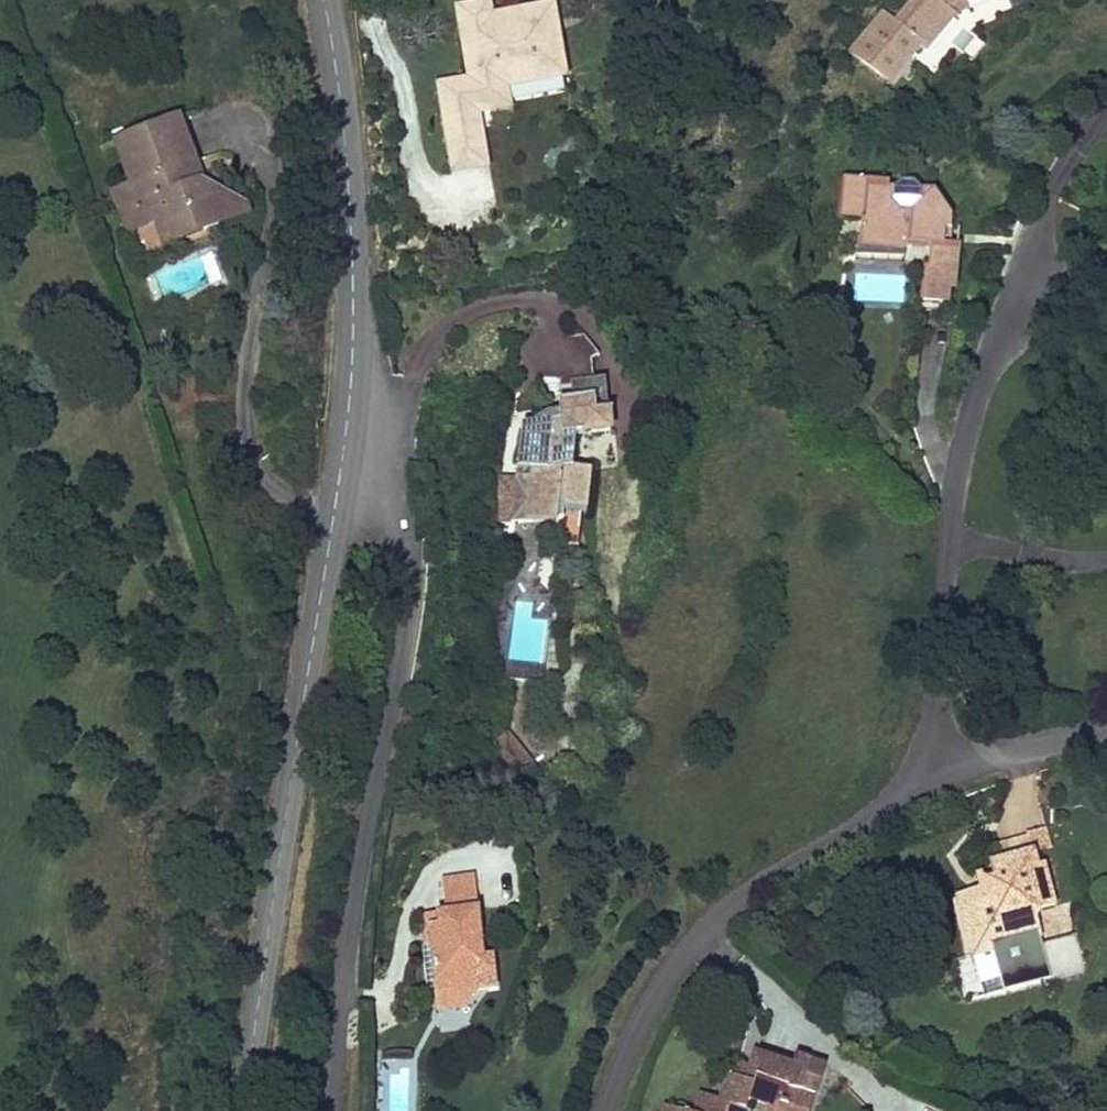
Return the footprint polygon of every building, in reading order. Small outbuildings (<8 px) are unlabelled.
[(462,70),(431,76),(446,161),(468,157),(460,108),(467,107),(466,99),(495,94),(492,77),(556,65),(546,9),(484,19),(482,7),(481,0),(450,0),(462,70)] [(544,0),(524,0),(482,7),(484,19),(546,9),(544,0)] [(949,26),(943,13),(952,9),(950,3),(958,0),(932,0),(920,7),(916,6),(886,35),(876,27),(840,63),(872,92),(910,58),(914,60),(949,26)] [(952,9),(954,14),(976,5),(975,0),(958,0),(950,3),(952,9)] [(943,13),(949,26),(956,20),(954,14),(952,9),(943,13)] [(476,156),(467,107),(460,108),(468,157),(476,156)] [(201,166),(186,122),(123,144),(137,186),(120,192),(127,215),(155,205),(161,224),(169,248),(224,229),(208,184),(196,188),(189,170),(201,166)] [(189,170),(196,188),(208,184),(201,166),(189,170)] [(251,203),(208,184),(224,229),(256,217),(251,203)] [(940,314),(947,241),(934,241),(924,240),(926,221),(935,222),(936,217),(935,214),(933,209),(931,207),(926,205),(922,203),(922,194),(909,193),(903,186),(896,185),(887,194),(883,194),(882,190),(835,185),(829,231),(852,233),(850,257),(894,261),(894,258),(918,260),(914,313),(929,314),(940,314)] [(155,205),(127,215),(134,234),(161,224),(155,205)] [(926,221),(924,240),(934,241),(935,222),(926,221)] [(894,261),(850,257),(848,271),(892,275),(894,261)] [(929,314),(914,313),(913,321),(929,322),(929,314)] [(564,487),(568,452),(601,451),(603,431),(589,429),(590,422),(557,417),(554,440),(514,437),(507,489),(524,492),(520,518),(529,519),(527,535),(556,539),(564,487)] [(582,489),(564,487),(556,539),(553,558),(572,561),(582,489)] [(524,492),(507,489),(503,533),(527,535),(529,519),(520,518),(524,492)] [(509,753),(494,765),(498,770),(506,781),(516,793),(531,781),(509,753)] [(506,781),(498,770),(491,775),(500,786),(506,781)] [(1048,831),(1001,837),(1002,852),(1050,846),(1048,831)] [(985,899),(950,909),(968,971),(980,967),(990,1003),(1035,989),(1038,996),(1080,984),(1068,943),(1034,952),(1029,935),(1036,919),(1049,915),(1038,875),(1033,876),(1029,862),(979,876),(985,899)] [(434,940),(426,941),(427,958),(432,1007),(475,1004),(472,973),(478,973),(471,892),(436,895),(439,925),(433,926),(434,940)] [(434,940),(433,926),(414,927),(417,959),(427,958),(426,941),(434,940)] [(475,1004),(432,1007),(433,1026),(461,1024),(475,1004)] [(416,1059),(388,1059),(388,1110),(416,1110),(416,1059)] [(786,1104),(798,1109),(805,1077),(791,1072),(789,1078),(752,1063),(746,1079),(741,1092),(725,1086),(716,1110),(713,1109),(712,1110),(783,1110),(786,1104)] [(725,1086),(741,1092),(746,1079),(730,1073),(725,1086)]
